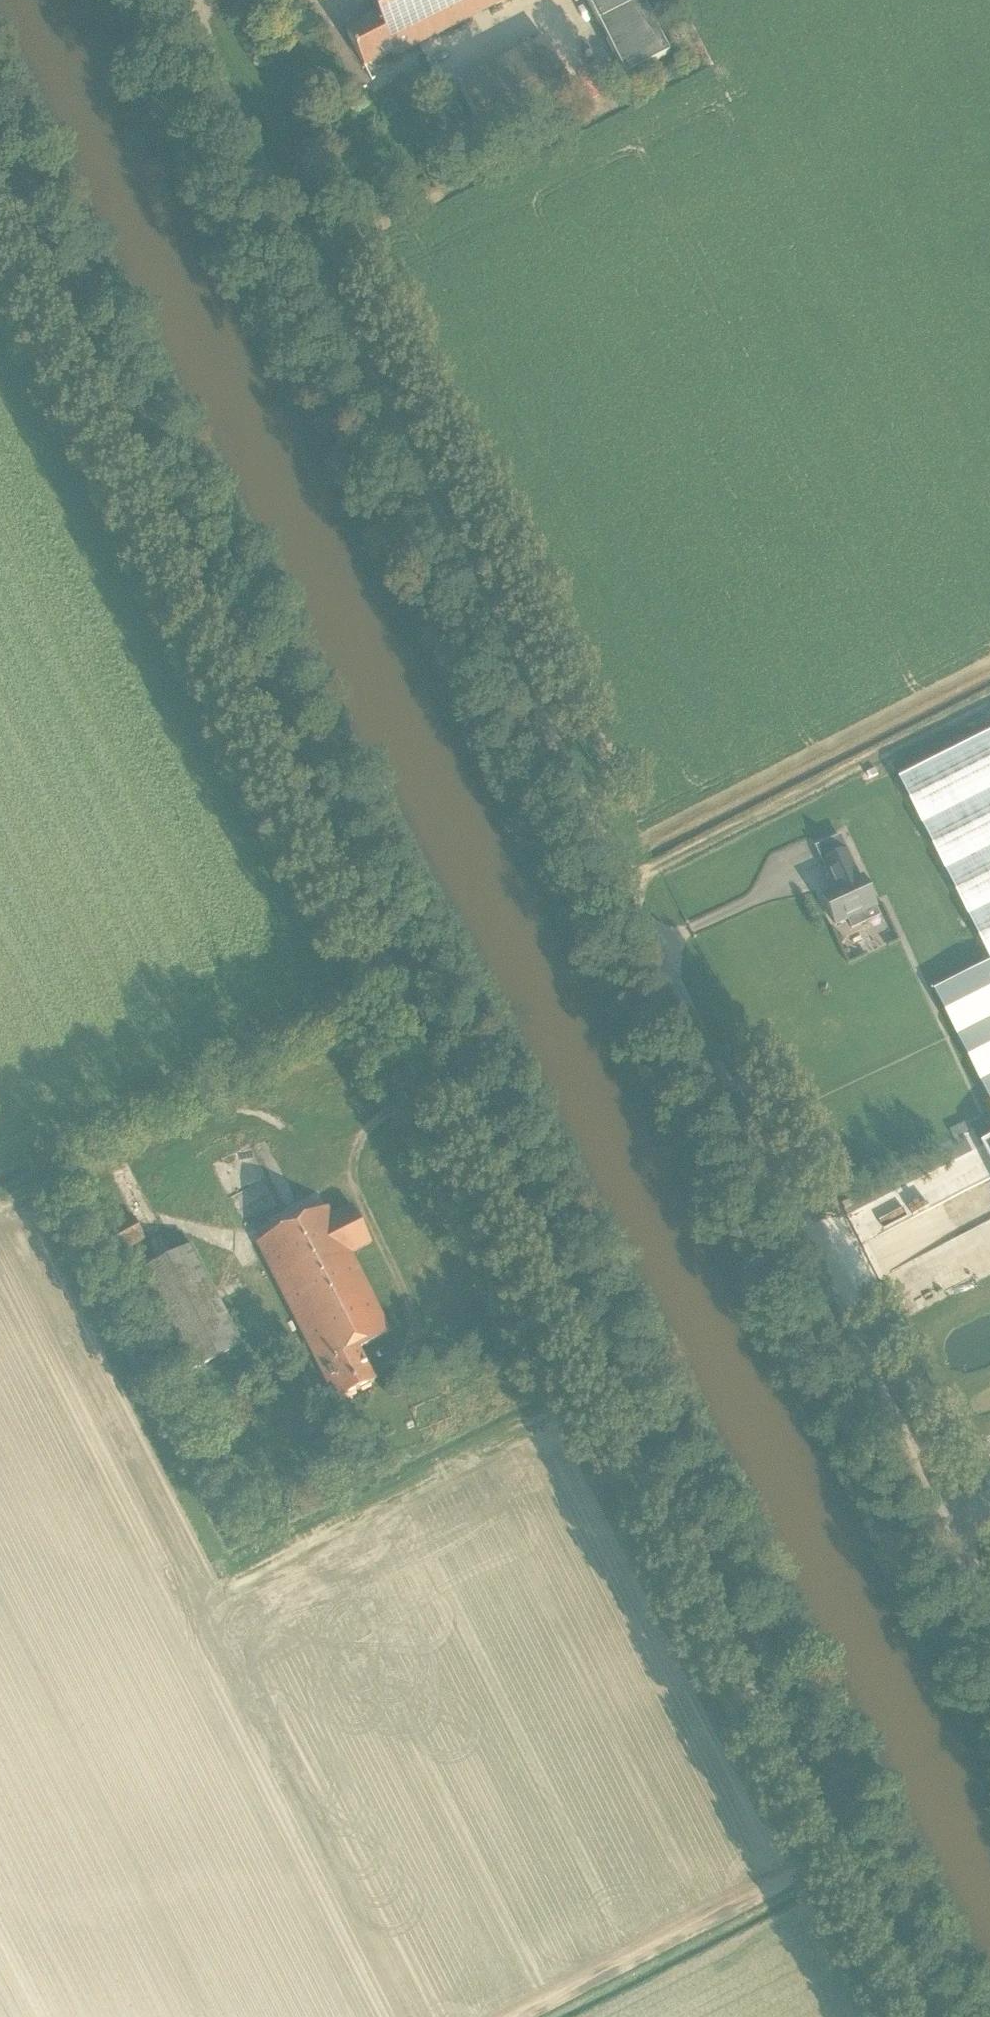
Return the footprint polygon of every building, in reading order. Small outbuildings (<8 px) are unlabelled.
[(364,66),(393,51),(395,55),(503,0),(368,0),(376,17),(347,32),(364,66)] [(642,0),(587,0),(599,22),(642,0)] [(668,53),(642,0),(599,22),(625,76),(668,53)] [(457,83),(490,144),(576,99),(546,38),(457,83)] [(908,775),(989,940),(989,735),(908,775)] [(836,888),(822,894),(836,924),(848,918),(852,928),(865,922),(861,912),(877,905),(863,876),(859,877),(847,850),(823,861),(836,888)] [(970,931),(957,938),(964,952),(949,960),(956,973),(985,958),(970,931)] [(942,987),(989,1084),(989,963),(942,987)] [(961,1169),(910,1193),(916,1205),(967,1181),(961,1169)] [(231,1215),(248,1215),(247,1194),(230,1195),(231,1215)] [(350,1252),(371,1242),(352,1205),(332,1214),(328,1208),(256,1244),(326,1383),(333,1381),(342,1398),(376,1383),(358,1347),(389,1332),(350,1252)] [(86,1245),(93,1259),(114,1250),(117,1255),(146,1240),(133,1217),(105,1232),(106,1234),(86,1245)] [(141,1271),(192,1371),(244,1345),(192,1244),(141,1271)]
